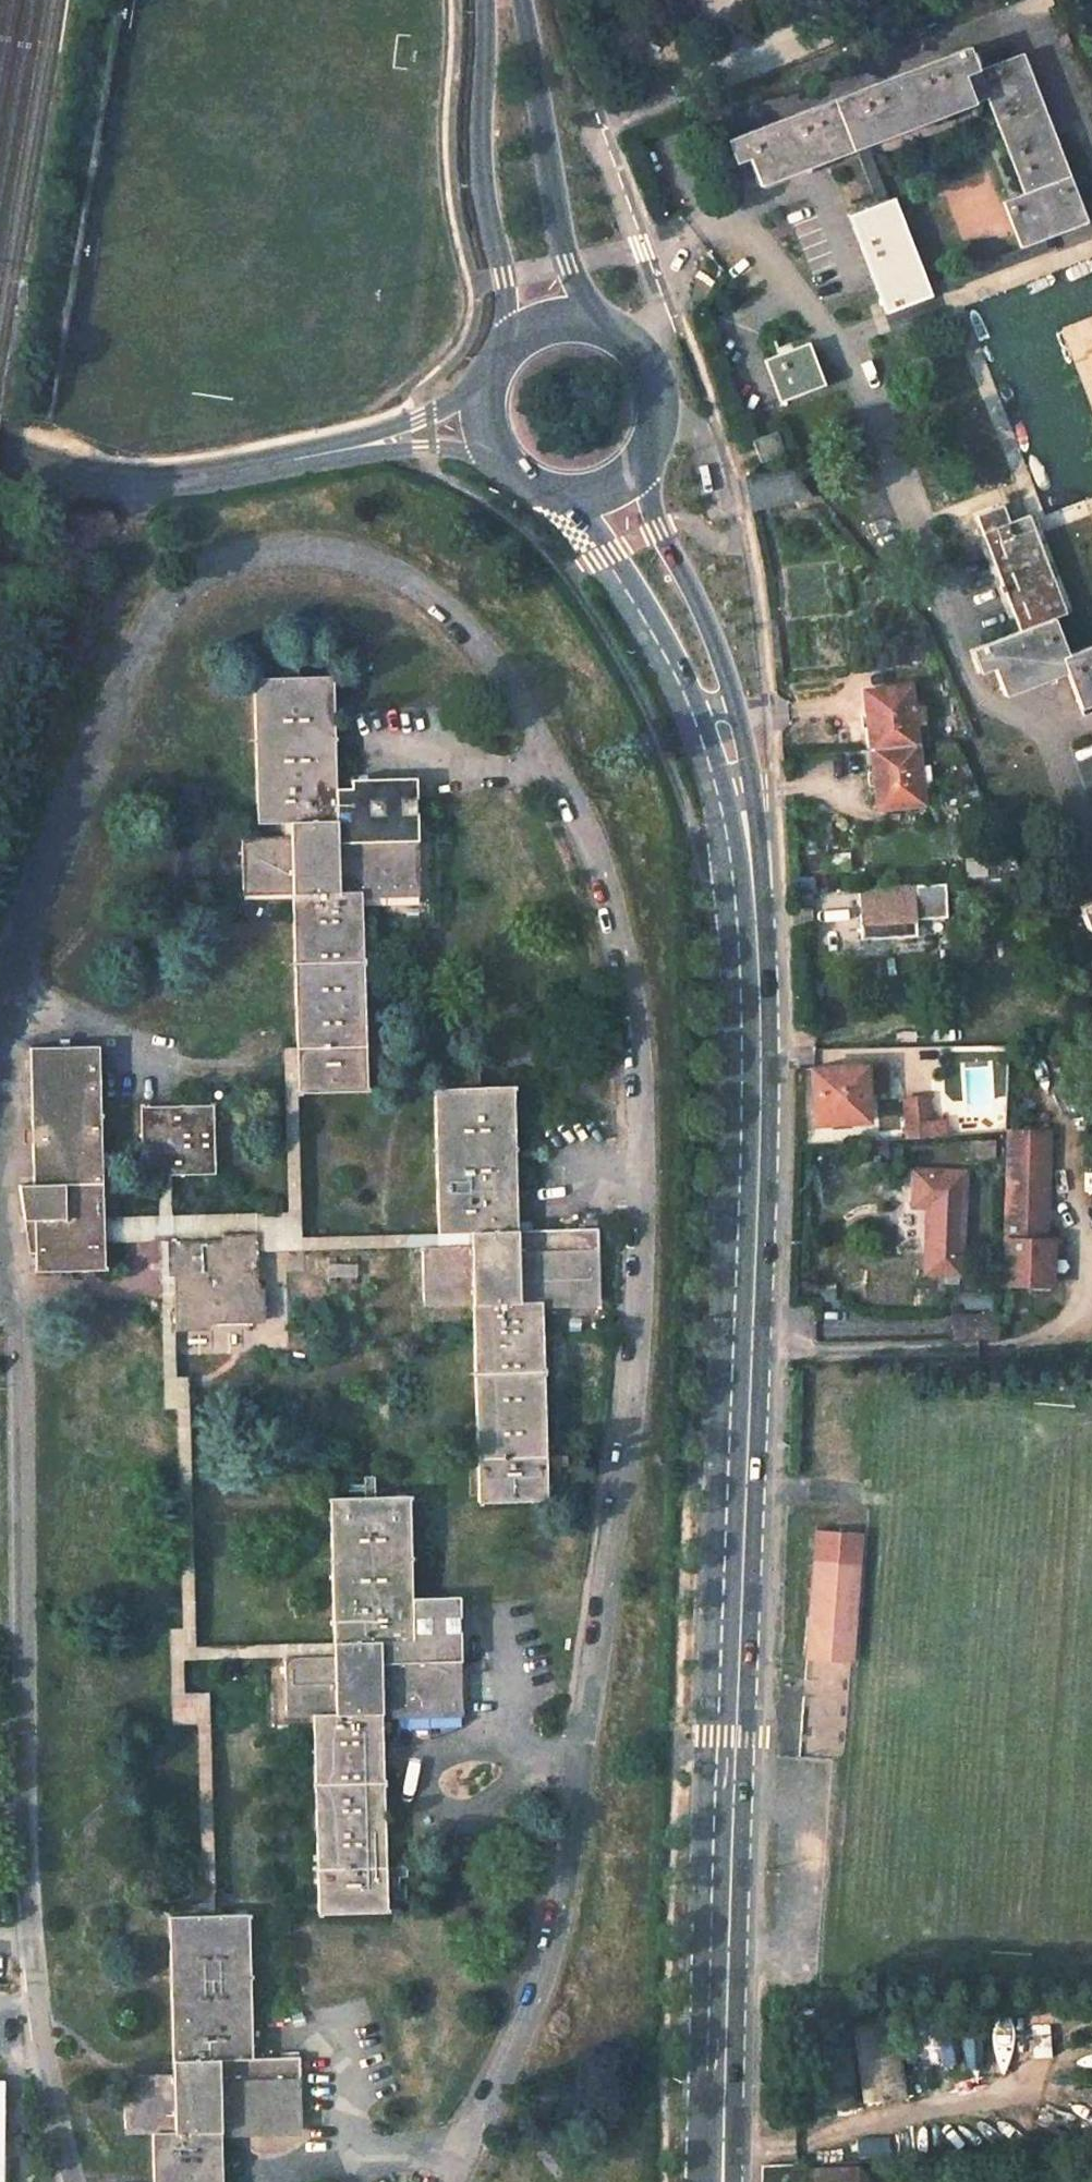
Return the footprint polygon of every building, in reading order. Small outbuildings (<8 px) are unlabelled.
[(595,10),(611,4),(609,0),(591,0),(595,10)] [(689,0),(654,0),(659,17),(691,9),(689,0)] [(952,52),(961,76),(976,71),(966,47),(952,52)] [(748,158),(758,185),(854,149),(866,144),(971,104),(961,76),(952,52),(739,134),(748,158)] [(985,99),(1023,194),(1068,175),(1022,54),(976,71),(961,76),(971,104),(985,99)] [(724,140),(733,164),(748,158),(739,134),(724,140)] [(854,149),(876,205),(887,200),(866,144),(854,149)] [(1002,202),(1019,247),(1042,239),(1086,222),(1068,175),(1023,194),(1002,202)] [(847,216),(883,311),(930,294),(908,240),(905,232),(893,198),(887,200),(876,205),(847,216)] [(925,282),(930,294),(1047,252),(1042,239),(1019,247),(925,282)] [(763,360),(778,401),(822,383),(807,343),(763,360)] [(752,442),(760,461),(781,453),(773,433),(752,442)] [(1003,695),(1063,672),(1077,708),(1091,703),(1091,645),(1065,655),(1052,618),(1064,613),(1039,548),(1033,529),(1027,515),(1007,522),(1001,506),(975,516),(1017,630),(983,644),(992,668),(1003,695)] [(969,649),(978,673),(992,668),(983,644),(969,649)] [(285,657),(285,678),(297,678),(296,657),(285,657)] [(363,1044),(363,1040),(358,898),(417,896),(414,818),(413,782),(334,785),(331,677),(297,678),(285,678),(252,679),(256,823),(288,822),(289,836),(241,838),(243,894),(291,892),(295,1042),(295,1047),(297,1092),(364,1089),(363,1056),(363,1044)] [(861,691),(868,749),(914,744),(912,724),(922,723),(920,705),(910,705),(907,685),(861,691)] [(868,749),(875,810),(922,803),(919,783),(929,781),(927,763),(917,764),(914,744),(868,749)] [(847,852),(819,854),(820,870),(848,868),(847,852)] [(996,859),(1003,877),(1020,877),(1011,858),(996,859)] [(910,883),(912,917),(945,915),(943,882),(910,883)] [(857,886),(859,934),(912,932),(912,917),(910,883),(857,886)] [(1087,931),(1091,930),(1091,903),(1091,902),(1078,908),(1081,916),(1087,931)] [(1049,928),(1057,944),(1087,931),(1081,916),(1049,928)] [(363,1044),(363,1056),(383,1055),(383,1044),(363,1044)] [(35,1253),(35,1271),(102,1269),(102,1243),(101,1217),(97,1047),(29,1049),(34,1184),(17,1184),(23,1219),(34,1218),(35,1253)] [(281,1047),(285,1212),(299,1211),(297,1092),(295,1047),(281,1047)] [(861,1062),(862,1092),(887,1091),(885,1061),(861,1062)] [(808,1064),(810,1118),(863,1116),(862,1092),(861,1062),(808,1064)] [(466,1067),(465,1087),(478,1087),(477,1066),(466,1067)] [(471,1298),(477,1502),(545,1500),(544,1464),(544,1455),(540,1306),(598,1304),(596,1228),(515,1230),(512,1086),(478,1087),(465,1087),(432,1088),(436,1233),(470,1232),(469,1247),(421,1248),(422,1299),(471,1298)] [(929,1097),(903,1099),(905,1137),(932,1135),(929,1097)] [(138,1107),(140,1176),(215,1174),(212,1105),(138,1107)] [(944,1121),(931,1121),(932,1135),(946,1134),(944,1121)] [(1045,1129),(1007,1130),(1003,1282),(1050,1283),(1051,1238),(1042,1238),(1045,1129)] [(926,1206),(924,1273),(960,1274),(963,1174),(913,1172),(912,1206),(926,1206)] [(156,1175),(157,1216),(171,1215),(170,1175),(156,1175)] [(101,1217),(102,1243),(157,1242),(172,1241),(253,1239),(254,1253),(300,1252),(300,1237),(299,1211),(171,1215),(157,1216),(101,1217)] [(23,1219),(28,1253),(35,1253),(34,1218),(23,1219)] [(300,1237),(300,1252),(421,1248),(469,1247),(470,1232),(436,1233),(300,1237)] [(172,1241),(175,1325),(256,1322),(254,1253),(253,1239),(172,1241)] [(157,1242),(161,1377),(176,1377),(175,1325),(172,1241),(157,1242)] [(833,1283),(819,1283),(819,1300),(833,1300),(833,1283)] [(982,1292),(962,1292),(963,1309),(982,1309),(982,1292)] [(952,1315),(952,1340),(995,1338),(996,1313),(952,1315)] [(161,1377),(162,1408),(188,1408),(187,1377),(176,1377),(161,1377)] [(175,1408),(179,1628),(194,1628),(188,1408),(175,1408)] [(544,1455),(544,1464),(563,1464),(564,1454),(544,1455)] [(362,1476),(362,1497),(373,1497),(373,1475),(362,1476)] [(283,1658),(284,1711),(310,1711),(316,1912),(386,1910),(379,1708),(399,1708),(399,1718),(459,1717),(457,1640),(456,1602),(411,1603),(407,1496),(373,1497),(362,1497),(328,1498),(332,1643),(332,1656),(283,1658)] [(811,1562),(805,1656),(840,1658),(844,1590),(856,1590),(858,1564),(860,1535),(813,1532),(811,1562)] [(844,1590),(840,1658),(851,1659),(856,1590),(844,1590)] [(168,1628),(168,1661),(182,1660),(194,1660),(194,1647),(194,1628),(168,1628)] [(194,1647),(194,1660),(283,1658),(332,1656),(332,1643),(194,1647)] [(168,1661),(170,1693),(184,1692),(182,1660),(168,1661)] [(170,1693),(170,1724),(195,1723),(208,1723),(207,1692),(184,1692),(170,1693)] [(379,1708),(380,1720),(399,1718),(399,1708),(379,1708)] [(195,1723),(200,1893),(213,1893),(208,1723),(195,1723)] [(385,1867),(385,1878),(405,1877),(405,1866),(385,1867)] [(200,1893),(201,1915),(213,1914),(213,1893),(200,1893)] [(151,2181),(219,2181),(217,2127),(236,2126),(236,2136),(299,2134),(295,2058),(248,2059),(244,1913),(213,1914),(201,1915),(167,1916),(171,2074),(122,2075),(123,2129),(149,2129),(151,2181)] [(854,2099),(896,2096),(891,2021),(849,2024),(854,2099)] [(975,2030),(959,2031),(961,2065),(977,2064),(975,2030)] [(217,2127),(218,2137),(236,2136),(236,2126),(217,2127)] [(808,2181),(865,2181),(855,2169),(807,2171),(808,2181)]
